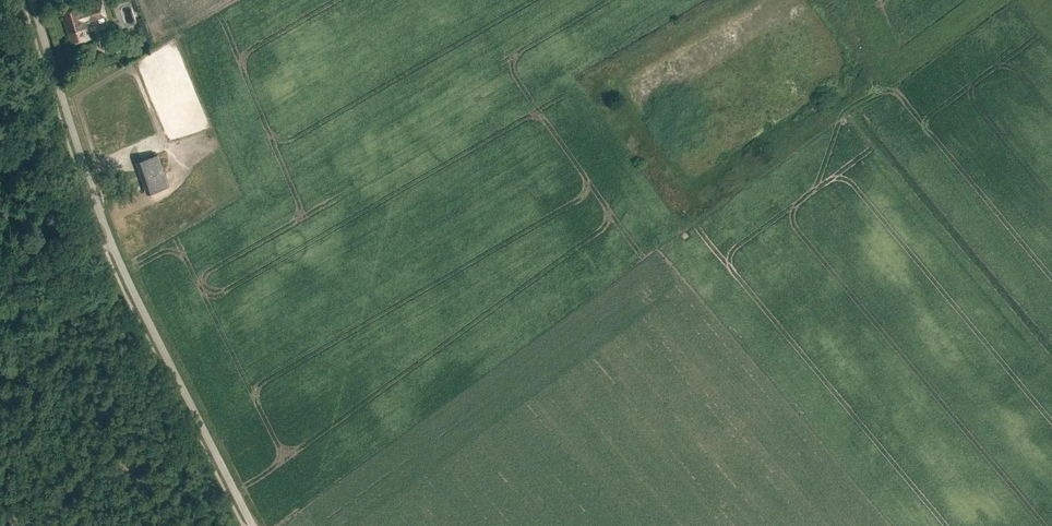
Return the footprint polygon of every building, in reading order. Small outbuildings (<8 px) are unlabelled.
[(89,37),(88,32),(85,33),(84,27),(86,26),(84,18),(91,16),(91,17),(105,13),(101,0),(98,0),(87,3),(88,8),(81,10),(79,3),(63,7),(66,17),(63,18),(71,43),(89,37)] [(158,155),(137,162),(147,192),(168,185),(158,155)]
